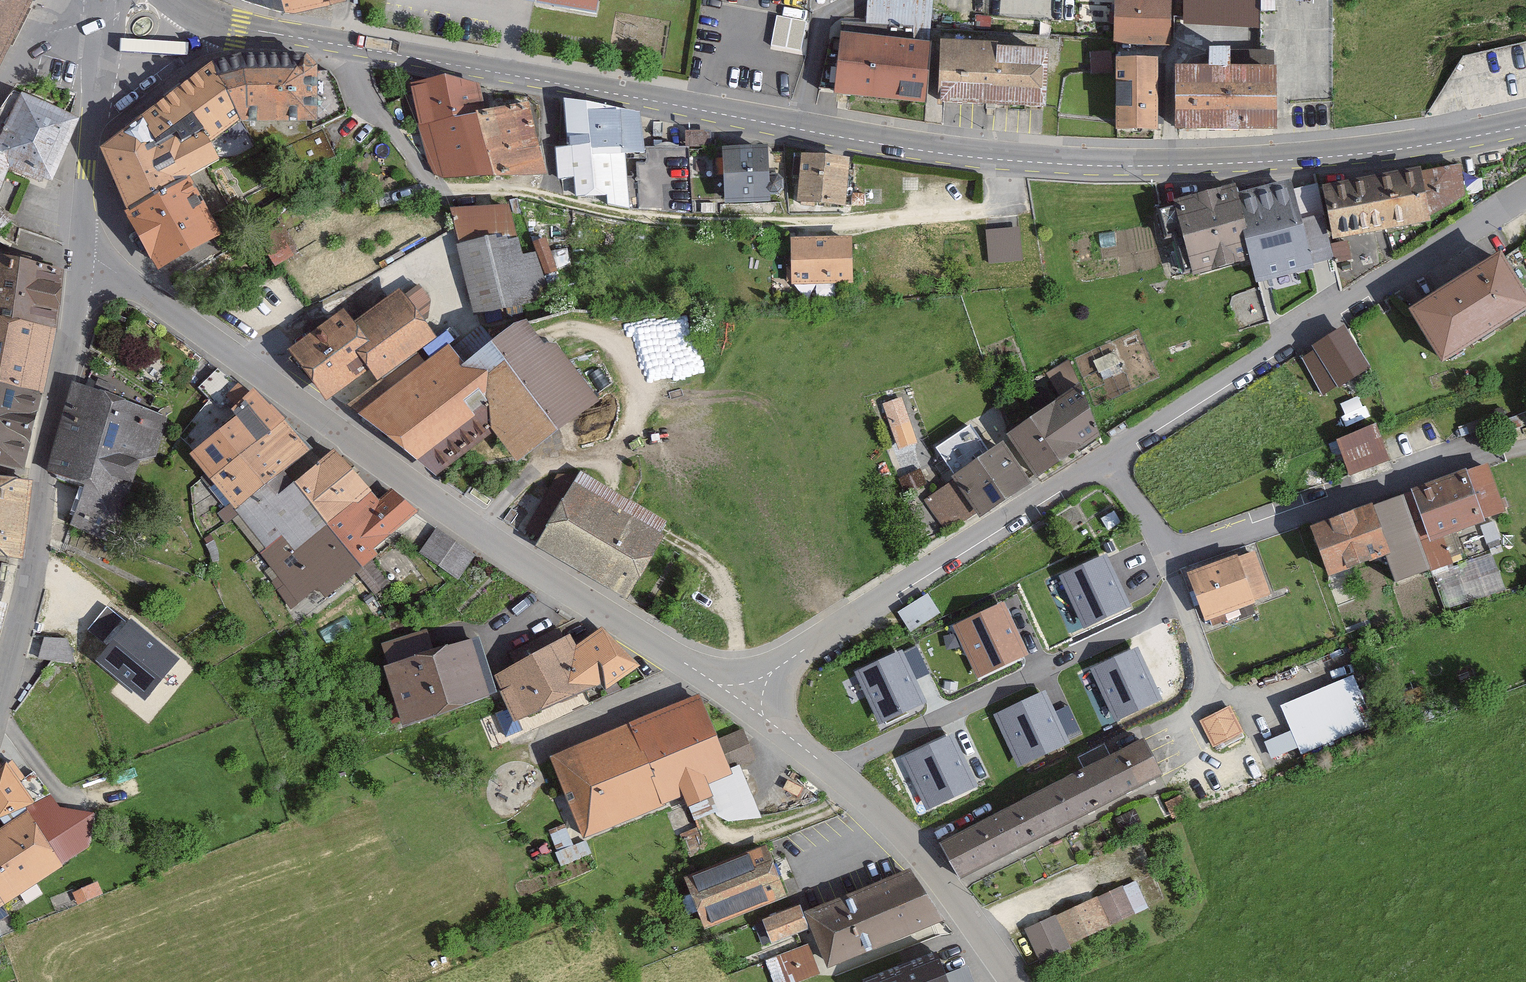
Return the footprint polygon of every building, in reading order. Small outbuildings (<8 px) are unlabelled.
[(38,0),(0,0),(0,75),(38,0)] [(278,12),(279,0),(238,0),(278,12)] [(278,12),(294,14),(354,5),(353,0),(279,0),(278,12)] [(544,6),(602,18),(606,0),(545,0),(544,6)] [(935,28),(937,0),(872,0),(867,2),(863,24),(935,28)] [(1115,44),(1177,46),(1178,0),(1116,0),(1115,44)] [(1259,0),(1183,0),(1183,21),(1258,23),(1259,0)] [(1265,67),(1284,67),(1284,99),(1338,99),(1339,0),(1265,0),(1265,67)] [(778,14),(775,44),(805,46),(807,16),(778,14)] [(846,36),(841,93),(932,102),(938,45),(846,36)] [(952,44),(950,102),(1052,106),(1054,48),(952,44)] [(218,61),(244,118),(295,123),(305,60),(266,56),(218,61)] [(1120,60),(1119,130),(1164,130),(1165,61),(1120,60)] [(162,152),(213,134),(244,118),(218,61),(149,116),(162,152)] [(1184,67),(1184,128),(1284,128),(1284,99),(1284,67),(1265,67),(1184,67)] [(429,138),(438,174),(550,176),(533,102),(511,106),(489,111),(482,87),(416,83),(429,138)] [(22,91),(0,144),(0,158),(16,164),(56,181),(82,116),(22,91)] [(577,177),(580,199),(627,209),(628,153),(648,152),(644,114),(568,97),(570,142),(559,143),(562,178),(577,177)] [(106,152),(132,213),(197,176),(227,161),(213,134),(162,152),(149,116),(106,152)] [(628,153),(627,209),(692,219),(691,147),(648,152),(628,153)] [(728,153),(730,205),(783,203),(781,150),(728,153)] [(807,156),(804,203),(848,205),(851,159),(807,156)] [(16,164),(0,158),(0,207),(16,164)] [(1377,177),(1321,190),(1332,242),(1356,236),(1442,218),(1440,208),(1432,172),(1431,166),(1377,177)] [(1464,167),(1432,172),(1440,208),(1469,200),(1464,167)] [(132,213),(162,272),(229,235),(197,176),(132,213)] [(1317,178),(1241,196),(1255,256),(1261,281),(1338,263),(1332,242),(1321,190),(1317,178)] [(1174,202),(1195,274),(1255,256),(1241,196),(1235,184),(1174,202)] [(464,245),(480,316),(543,301),(527,231),(464,245)] [(1019,259),(1017,231),(989,233),(992,261),(1019,259)] [(793,238),(795,283),(859,280),(857,235),(793,238)] [(59,326),(71,270),(0,253),(0,315),(59,326)] [(1446,360),(1525,309),(1525,299),(1499,256),(1414,310),(1446,360)] [(298,349),(331,397),(371,370),(380,383),(445,338),(414,293),(366,326),(355,309),(298,349)] [(0,315),(0,377),(48,388),(59,326),(0,315)] [(650,322),(649,329),(642,328),(639,350),(661,353),(665,324),(650,322)] [(370,416),(441,474),(499,432),(524,463),(599,408),(533,324),(483,331),(370,416)] [(1342,384),(1371,367),(1348,327),(1319,344),(1342,384)] [(0,377),(0,461),(30,465),(48,388),(0,377)] [(80,383),(53,470),(89,483),(74,527),(120,541),(176,417),(80,383)] [(1020,435),(1045,474),(1112,432),(1088,393),(1020,435)] [(901,396),(882,403),(898,449),(917,442),(901,396)] [(262,399),(196,453),(238,510),(288,469),(307,454),(291,435),(282,424),(262,399)] [(1394,457),(1381,424),(1339,440),(1352,472),(1394,457)] [(980,520),(1032,485),(1003,444),(922,496),(938,517),(980,520)] [(288,469),(238,510),(282,575),(274,582),(294,610),(321,589),(332,602),(347,590),(361,579),(375,596),(394,581),(375,558),(427,516),(404,487),(382,504),(376,497),(358,474),(337,449),(299,482),(294,476),(288,469)] [(1430,570),(1455,562),(1445,534),(1493,518),(1477,472),(1404,497),(1430,570)] [(21,559),(35,479),(0,475),(0,556),(21,559)] [(581,485),(543,546),(635,602),(673,541),(581,485)] [(1315,528),(1330,573),(1394,552),(1403,579),(1430,570),(1404,497),(1315,528)] [(421,553),(462,582),(481,556),(439,527),(421,553)] [(1197,574),(1214,617),(1272,595),(1256,551),(1197,574)] [(1107,554),(1059,576),(1084,629),(1132,608),(1107,554)] [(0,590),(0,632),(10,592),(0,590)] [(928,593),(898,612),(911,632),(941,613),(928,593)] [(1003,601),(952,626),(978,680),(1029,655),(1003,601)] [(179,659),(131,618),(96,661),(145,701),(179,659)] [(505,674),(525,715),(584,695),(637,666),(616,628),(580,646),(576,636),(505,674)] [(38,657),(75,662),(67,638),(44,637),(38,657)] [(392,669),(410,724),(498,696),(480,640),(392,669)] [(916,645),(903,652),(916,679),(930,673),(916,645)] [(1138,646),(1090,668),(1116,723),(1164,700),(1138,646)] [(902,649),(854,672),(878,726),(927,702),(916,679),(903,652),(902,649)] [(1283,702),(1302,754),(1379,725),(1359,674),(1283,702)] [(1045,690),(993,714),(1019,768),(1070,744),(1045,690)] [(553,758),(584,835),(684,796),(690,811),(721,799),(714,781),(758,763),(744,728),(722,736),(707,697),(553,758)] [(1072,703),(1060,707),(1070,735),(1082,731),(1072,703)] [(1201,721),(1211,746),(1246,732),(1236,707),(1201,721)] [(954,734),(901,758),(926,811),(978,787),(954,734)] [(940,843),(957,878),(1165,775),(1147,740),(940,843)] [(5,821),(39,797),(13,761),(0,771),(0,814),(5,821)] [(0,831),(0,896),(7,907),(65,868),(94,845),(98,813),(52,804),(30,812),(0,831)] [(688,878),(709,929),(792,896),(772,845),(688,878)] [(804,910),(828,969),(944,922),(910,868),(804,910)] [(1029,930),(1042,960),(1156,911),(1142,880),(1029,930)] [(800,905),(761,919),(771,944),(810,930),(800,905)] [(765,961),(773,981),(800,981),(820,974),(807,944),(765,961)] [(861,981),(862,981),(950,981),(937,950),(861,981)]
